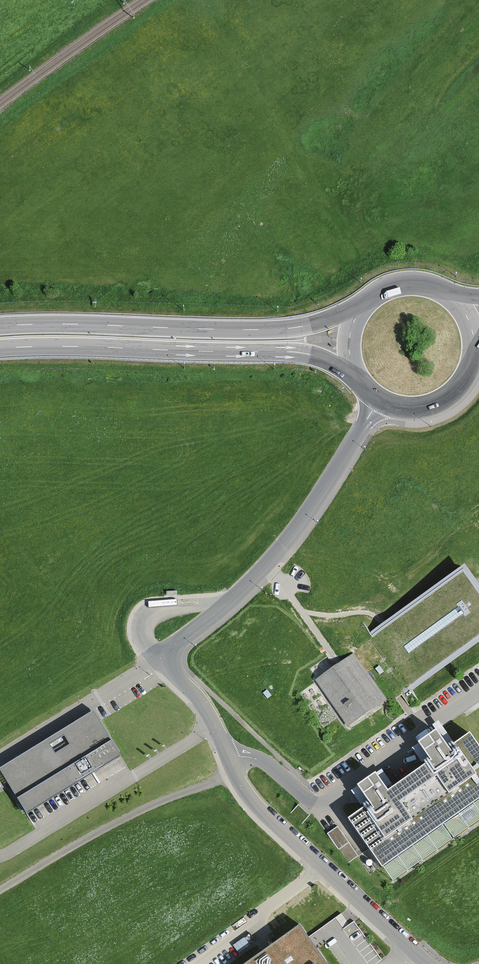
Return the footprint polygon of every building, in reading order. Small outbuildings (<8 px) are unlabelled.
[(478,649),(478,598),(464,576),(370,640),(409,697),(478,649)] [(353,654),(315,678),(344,724),(382,700),(353,654)] [(0,772),(0,773),(27,816),(120,759),(93,715),(0,772)] [(393,884),(478,824),(478,749),(468,734),(453,744),(442,727),(414,746),(427,764),(392,787),(381,771),(352,791),(363,807),(348,818),(393,884)] [(298,805),(291,813),(302,824),(309,816),(298,805)] [(337,828),(328,834),(338,850),(348,843),(337,828)] [(244,963),(327,963),(299,925),(244,963)]
